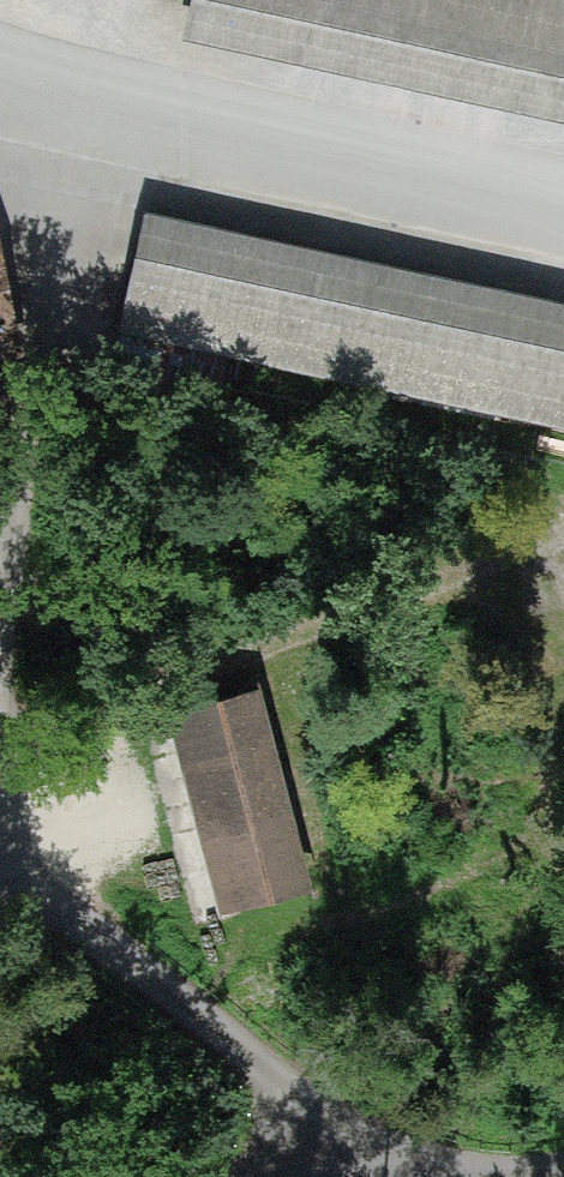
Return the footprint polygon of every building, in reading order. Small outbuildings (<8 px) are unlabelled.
[(563,81),(563,0),(201,0),(563,81)] [(563,421),(563,322),(115,224),(94,319),(563,421)] [(199,701),(244,886),(291,875),(246,689),(199,701)]
